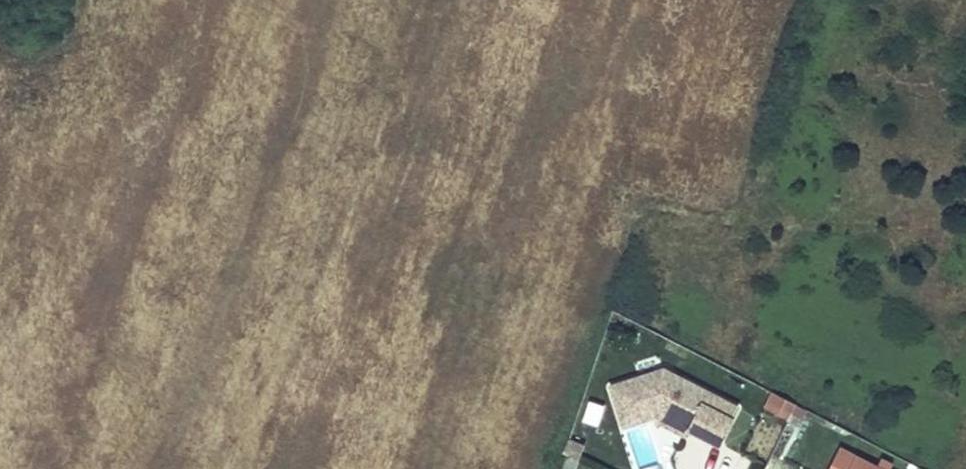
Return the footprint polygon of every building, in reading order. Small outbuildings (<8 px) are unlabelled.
[(664,370),(611,387),(623,426),(656,416),(653,409),(660,407),(687,421),(681,433),(686,435),(689,429),(718,444),(737,408),(664,370)] [(797,405),(775,393),(767,409),(789,420),(797,405)] [(602,407),(589,402),(582,420),(596,425),(602,407)] [(687,421),(660,407),(653,409),(656,416),(657,421),(681,433),(687,421)] [(569,440),(558,468),(559,468),(575,468),(584,446),(569,440)] [(840,449),(829,468),(878,468),(840,449)]
